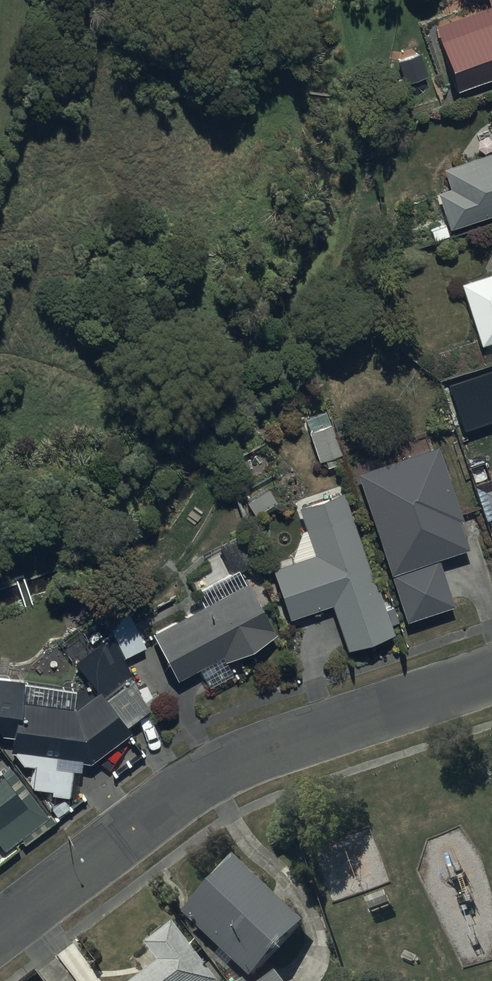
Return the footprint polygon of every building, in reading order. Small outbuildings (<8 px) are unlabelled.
[(430,18),(453,84),(491,70),(491,0),(482,0),(430,18)] [(441,165),(448,185),(435,189),(447,226),(491,211),(491,148),(441,165)] [(458,281),(478,344),(491,340),(491,270),(458,281)] [(491,404),(491,368),(482,372),(491,404)] [(326,409),(301,416),(305,431),(308,430),(316,460),(324,458),(326,466),(335,464),(332,455),(341,453),(333,421),(329,422),(326,409)] [(434,444),(356,471),(406,619),(451,604),(435,556),(465,546),(455,518),(458,516),(434,444)] [(482,488),(491,518),(491,485),(482,488)] [(375,589),(342,491),(300,506),(306,527),(300,529),(291,556),(292,560),(273,566),(290,617),(331,603),(345,648),(393,632),(390,624),(396,621),(391,605),(384,608),(378,588),(375,589)] [(201,603),(151,630),(175,678),(196,667),(205,683),(231,670),(225,658),(274,634),(248,580),(245,582),(239,570),(259,560),(244,530),(218,544),(231,570),(194,588),(201,603)] [(106,621),(103,617),(79,636),(92,650),(74,665),(86,679),(75,686),(0,676),(0,731),(1,733),(11,733),(10,749),(23,762),(34,764),(31,785),(50,788),(50,791),(66,794),(70,766),(78,768),(80,758),(89,760),(129,727),(127,725),(148,708),(162,702),(157,691),(150,694),(146,683),(138,687),(123,654),(143,645),(128,611),(106,621)] [(3,850),(21,836),(25,843),(51,823),(7,765),(0,770),(0,846),(3,850)] [(237,861),(183,916),(220,953),(213,960),(225,972),(234,963),(250,980),(305,924),(237,861)] [(175,926),(147,948),(161,966),(141,980),(217,980),(175,926)]
